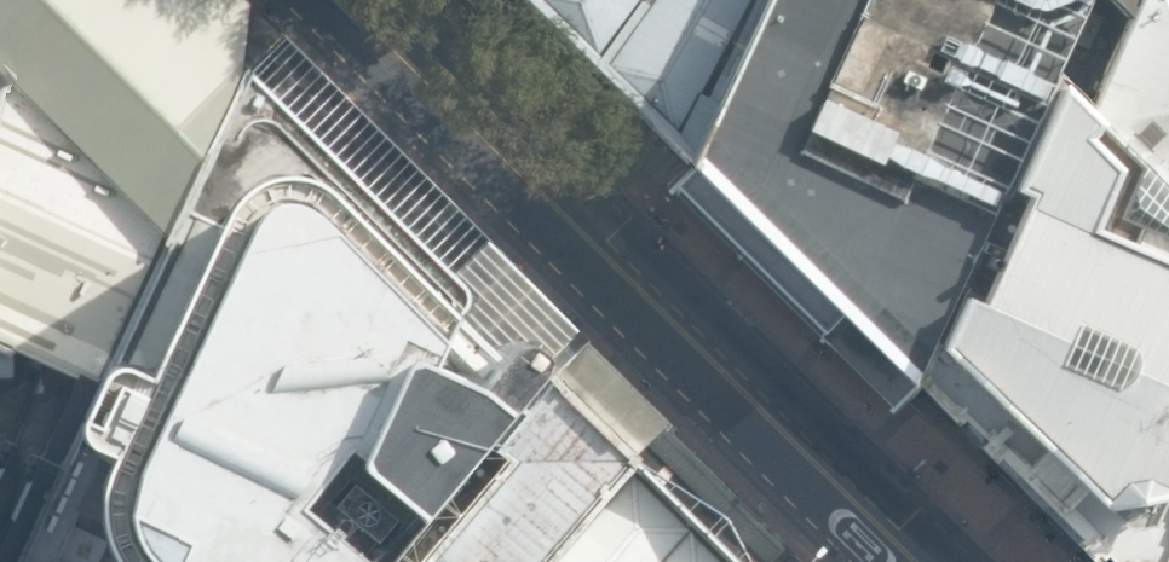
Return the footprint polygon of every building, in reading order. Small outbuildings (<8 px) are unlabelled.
[(185,0),(0,0),(0,328),(113,374),(253,76),(185,0)] [(695,161),(766,0),(540,0),(695,161)] [(695,161),(919,375),(1063,79),(1097,0),(766,0),(695,161)] [(1063,79),(1168,177),(1168,0),(1097,0),(1063,79)] [(253,76),(113,374),(33,554),(51,561),(436,561),(570,394),(253,76)] [(1063,79),(919,375),(1076,535),(1105,561),(1168,561),(1168,177),(1063,79)] [(8,376),(21,350),(0,341),(0,407),(13,379),(8,376)] [(436,561),(560,561),(646,464),(570,394),(436,561)] [(646,464),(560,561),(769,561),(646,464)]
